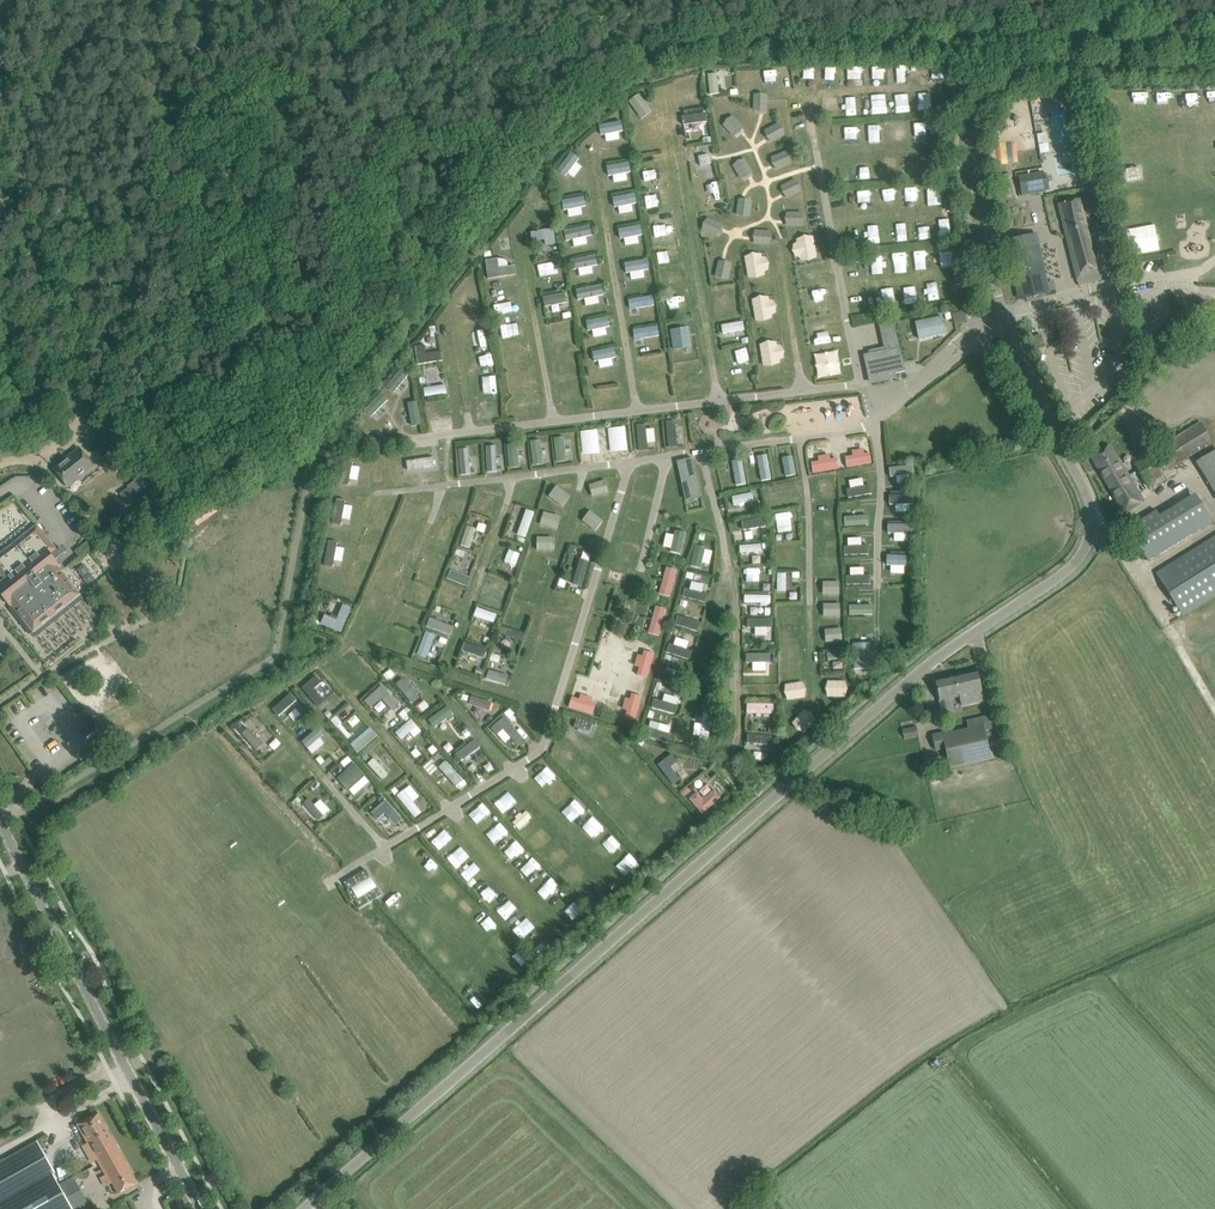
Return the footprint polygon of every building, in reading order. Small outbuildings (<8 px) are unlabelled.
[(883,79),(883,68),(873,68),(873,79),(883,79)] [(916,70),(916,79),(928,80),(929,71),(916,70)] [(719,94),(718,73),(708,73),(709,94),(719,94)] [(918,110),(931,110),(930,98),(918,98),(918,110)] [(633,123),(657,119),(656,110),(631,113),(633,123)] [(685,126),(708,119),(705,110),(682,117),(685,126)] [(623,138),(620,121),(599,125),(602,142),(623,138)] [(924,122),(914,123),(915,134),(925,133),(924,122)] [(895,123),(895,136),(908,135),(907,123),(895,123)] [(660,137),(638,142),(640,152),(662,147),(660,137)] [(709,147),(688,149),(689,158),(710,156),(709,147)] [(559,169),(575,179),(584,163),(569,153),(559,169)] [(748,169),(747,159),(725,160),(726,170),(748,169)] [(609,183),(630,181),(628,162),(607,164),(609,183)] [(859,179),(873,179),(872,166),(859,167),(859,179)] [(890,178),(890,166),(876,166),(876,178),(890,178)] [(644,184),(658,181),(656,168),(642,171),(644,184)] [(1140,177),(1139,168),(1112,171),(1114,181),(1140,177)] [(1019,177),(1022,196),(1046,191),(1043,173),(1019,177)] [(715,179),(694,181),(695,198),(717,196),(715,179)] [(636,193),(613,197),(615,207),(619,207),(620,214),(634,212),(632,204),(637,203),(636,193)] [(563,211),(568,210),(569,217),(582,215),(582,207),(586,206),(585,196),(562,198),(563,211)] [(1079,285),(1102,280),(1095,252),(1093,253),(1080,199),(1058,204),(1079,285)] [(725,223),(724,210),(700,212),(701,221),(711,220),(711,224),(725,223)] [(651,220),(653,241),(662,240),(660,219),(651,220)] [(566,241),(573,240),(574,246),(588,244),(586,236),(592,235),(591,225),(564,229),(566,241)] [(641,225),(618,228),(620,238),(624,238),(625,245),(639,243),(638,235),(643,235),(641,225)] [(1156,225),(1128,228),(1130,254),(1159,251),(1156,225)] [(554,228),(531,231),(534,247),(556,244),(554,228)] [(1007,240),(1013,268),(1019,299),(1049,293),(1036,234),(1007,240)] [(794,236),(795,261),(816,260),(815,235),(794,236)] [(745,255),(746,278),(768,277),(767,254),(745,255)] [(593,265),(598,265),(597,255),(572,258),(574,268),(579,267),(580,275),(594,273),(593,265)] [(487,278),(516,275),(514,264),(507,265),(506,256),(485,259),(487,278)] [(627,280),(645,278),(644,271),(649,270),(647,259),(625,262),(627,280)] [(537,262),(537,272),(562,271),(561,261),(537,262)] [(804,269),(806,280),(817,278),(816,267),(804,269)] [(661,277),(674,277),(673,269),(661,269),(661,277)] [(665,292),(685,289),(684,280),(663,283),(665,292)] [(599,304),(598,295),(604,295),(603,285),(576,288),(578,299),(585,298),(586,305),(599,304)] [(736,286),(727,288),(729,304),(722,305),(723,314),(732,312),(732,315),(740,314),(736,286)] [(822,302),(820,290),(804,292),(806,305),(822,302)] [(543,296),(544,305),(568,303),(567,293),(543,296)] [(628,300),(631,311),(656,305),(653,294),(628,300)] [(751,298),(756,321),(776,317),(772,294),(751,298)] [(494,300),(497,316),(522,312),(519,296),(494,300)] [(963,313),(954,315),(956,324),(965,322),(963,313)] [(940,326),(947,324),(945,315),(912,323),(914,332),(931,328),(932,333),(941,331),(940,326)] [(586,320),(588,331),(592,330),(594,337),(607,335),(606,327),(610,326),(609,316),(586,320)] [(866,356),(872,383),(897,377),(896,373),(906,371),(901,348),(900,348),(893,317),(878,321),(880,321),(885,347),(881,348),(882,352),(866,356)] [(815,319),(816,331),(828,330),(827,318),(815,319)] [(723,335),(746,329),(743,320),(721,325),(723,335)] [(549,326),(551,335),(574,330),(572,321),(549,326)] [(634,338),(660,336),(659,326),(634,328),(634,338)] [(671,329),(673,350),(692,348),(690,327),(671,329)] [(502,345),(527,344),(526,335),(502,336),(502,345)] [(441,351),(426,352),(426,344),(415,345),(417,364),(442,361),(441,351)] [(771,354),(783,352),(782,345),(770,347),(771,354)] [(594,351),(597,368),(616,365),(613,347),(594,351)] [(556,366),(577,362),(575,352),(555,356),(556,366)] [(402,367),(386,387),(393,393),(409,374),(402,367)] [(732,369),(734,384),(750,382),(748,368),(732,369)] [(487,384),(488,388),(496,387),(495,375),(473,377),(474,385),(487,384)] [(681,385),(688,384),(687,375),(680,376),(681,385)] [(445,384),(423,388),(425,396),(447,393),(445,384)] [(679,388),(679,397),(701,396),(701,387),(679,388)] [(981,391),(985,401),(995,397),(990,387),(981,391)] [(364,410),(371,417),(388,399),(381,392),(364,410)] [(499,398),(477,401),(479,410),(491,409),(491,413),(485,413),(486,418),(502,416),(499,398)] [(588,409),(587,399),(561,402),(562,411),(588,409)] [(419,401),(409,402),(410,426),(420,425),(419,401)] [(451,416),(430,419),(431,427),(452,424),(451,416)] [(667,447),(677,446),(676,421),(666,421),(667,447)] [(648,443),(655,442),(655,428),(647,429),(646,424),(637,425),(638,450),(649,450),(648,443)] [(1200,424),(1136,463),(1152,489),(1176,474),(1173,469),(1213,444),(1200,424)] [(608,427),(609,451),(627,451),(626,427),(608,427)] [(955,444),(964,441),(960,429),(950,432),(955,444)] [(581,455),(599,454),(598,430),(581,430),(581,455)] [(553,438),(556,462),(567,461),(563,436),(553,438)] [(533,465),(543,463),(540,439),(529,441),(533,465)] [(929,453),(936,451),(932,441),(926,443),(929,453)] [(507,444),(509,468),(520,467),(517,443),(507,444)] [(486,445),(487,472),(497,472),(496,445),(486,445)] [(1092,457),(1124,513),(1145,501),(1125,467),(1123,468),(1110,446),(1092,457)] [(79,447),(68,457),(54,469),(69,488),(80,479),(79,478),(94,466),(79,447)] [(470,448),(460,448),(460,474),(470,474),(470,448)] [(852,450),(853,455),(845,456),(846,467),(872,464),(871,453),(864,454),(864,449),(852,450)] [(1197,463),(1214,493),(1214,452),(1197,463)] [(411,455),(412,479),(422,479),(421,454),(411,455)] [(761,480),(771,479),(768,454),(758,455),(761,480)] [(836,458),(830,459),(829,454),(817,455),(818,460),(810,462),(812,473),(838,469),(836,458)] [(785,476),(796,474),(793,455),(782,457),(785,476)] [(395,462),(395,457),(387,457),(388,478),(402,478),(402,462),(395,462)] [(735,485),(745,484),(743,459),(733,460),(735,485)] [(697,495),(690,462),(681,464),(688,497),(697,495)] [(352,465),(350,479),(358,481),(360,467),(352,465)] [(897,484),(914,483),(913,465),(890,466),(891,477),(897,477),(897,484)] [(847,480),(850,497),(872,494),(871,484),(864,485),(863,478),(847,480)] [(834,480),(823,480),(824,501),(835,500),(834,480)] [(753,492),(732,496),(734,506),(755,501),(753,492)] [(889,504),(895,504),(895,512),(911,513),(911,495),(889,495),(889,504)] [(1156,510),(1128,528),(1149,561),(1212,522),(1195,495),(1160,517),(1156,510)] [(771,509),(793,505),(792,496),(769,500),(771,509)] [(341,525),(342,518),(350,519),(352,505),(345,504),(346,501),(336,499),(331,523),(341,525)] [(526,538),(535,512),(526,509),(517,534),(526,538)] [(775,514),(777,527),(791,526),(790,512),(775,514)] [(844,516),(844,526),(868,525),(868,515),(844,516)] [(453,546),(460,526),(452,523),(445,543),(453,546)] [(888,524),(888,533),(894,533),(894,541),(908,541),(908,524),(888,524)] [(65,568),(62,564),(59,566),(46,548),(52,544),(37,525),(0,555),(0,574),(5,579),(0,583),(0,592),(7,602),(11,606),(12,605),(34,632),(80,595),(61,571),(65,568)] [(461,545),(470,548),(476,528),(467,525),(461,545)] [(674,529),(673,534),(666,533),(663,549),(681,553),(686,532),(674,529)] [(844,546),(844,556),(869,555),(869,545),(861,545),(861,537),(848,537),(848,546),(844,546)] [(1156,573),(1183,616),(1214,596),(1214,537),(1156,573)] [(89,540),(84,544),(88,549),(93,545),(89,540)] [(514,553),(520,555),(523,546),(502,540),(497,555),(512,560),(514,553)] [(322,565),(333,568),(334,560),(342,562),(345,545),(327,542),(322,565)] [(762,544),(739,545),(740,553),(762,552),(762,544)] [(690,566),(701,568),(702,563),(709,565),(713,549),(695,545),(690,566)] [(825,552),(825,564),(837,563),(837,552),(825,552)] [(752,555),(753,564),(761,564),(761,555),(752,555)] [(890,573),(906,574),(906,555),(887,555),(886,565),(890,565),(890,573)] [(571,584),(582,588),(591,562),(580,558),(571,584)] [(658,594),(671,596),(677,569),(664,566),(658,594)] [(848,586),(871,585),(871,575),(864,575),(864,567),(848,567),(848,586)] [(467,588),(471,578),(451,568),(446,578),(467,588)] [(744,576),(760,576),(760,568),(744,568),(744,576)] [(777,591),(786,591),(786,573),(777,573),(777,591)] [(507,592),(510,583),(487,575),(484,584),(507,592)] [(682,597),(706,603),(709,594),(685,587),(682,597)] [(744,603),(771,603),(771,595),(744,594),(744,603)] [(343,604),(336,619),(324,614),(320,624),(341,633),(352,608),(343,604)] [(849,605),(849,615),(873,614),(873,604),(849,605)] [(661,635),(665,607),(654,605),(649,633),(661,635)] [(791,606),(782,606),(782,615),(792,615),(791,606)] [(473,616),(494,623),(497,613),(477,607),(473,616)] [(355,618),(376,628),(380,619),(359,609),(355,618)] [(678,615),(675,624),(699,632),(702,623),(678,615)] [(449,637),(453,626),(430,617),(426,628),(449,637)] [(774,631),(774,619),(745,618),(745,631),(774,631)] [(500,634),(522,642),(525,634),(503,626),(500,634)] [(416,654),(426,658),(435,634),(425,631),(416,654)] [(462,651),(485,657),(488,648),(465,642),(462,651)] [(670,642),(666,652),(689,661),(693,651),(670,642)] [(873,669),(872,642),(853,643),(854,669),(873,669)] [(494,646),(487,679),(507,683),(508,675),(497,672),(503,648),(494,646)] [(640,649),(633,674),(648,678),(655,653),(640,649)] [(746,651),(746,659),(768,660),(768,651),(746,651)] [(803,651),(780,652),(780,661),(803,660),(803,651)] [(833,661),(833,669),(844,669),(843,651),(827,652),(827,661),(833,661)] [(531,671),(557,678),(560,668),(534,660),(531,671)] [(680,687),(685,672),(665,666),(660,681),(680,687)] [(984,700),(978,671),(935,681),(942,711),(951,709),(949,699),(960,696),(962,705),(984,700)] [(301,686),(315,704),(322,699),(314,689),(322,683),(315,675),(301,686)] [(413,702),(420,696),(403,677),(395,683),(413,702)] [(775,694),(775,677),(757,677),(758,691),(766,691),(766,694),(775,694)] [(826,680),(826,697),(847,697),(847,680),(826,680)] [(785,683),(786,699),(806,699),(805,682),(785,683)] [(385,684),(365,702),(371,708),(382,698),(392,709),(401,701),(385,684)] [(635,721),(642,696),(627,692),(620,717),(635,721)] [(66,694),(58,699),(68,714),(76,709),(66,694)] [(675,714),(680,698),(664,694),(662,701),(654,699),(651,708),(675,714)] [(492,703),(472,696),(469,704),(489,711),(492,703)] [(597,701),(581,696),(579,700),(571,697),(568,707),(593,715),(597,701)] [(288,702),(303,720),(309,714),(294,697),(288,702)] [(747,702),(747,713),(774,714),(774,703),(747,702)] [(428,723),(434,730),(453,716),(447,708),(428,723)] [(802,733),(817,720),(806,709),(791,722),(802,733)] [(653,711),(648,727),(654,729),(651,738),(668,744),(676,718),(653,711)] [(702,724),(695,723),(693,734),(709,736),(712,713),(703,712),(702,724)] [(504,717),(492,729),(497,735),(504,730),(517,745),(523,739),(504,717)] [(412,718),(395,732),(407,745),(423,730),(412,718)] [(577,719),(574,727),(590,732),(593,724),(577,719)] [(358,753),(377,735),(366,723),(354,734),(357,738),(350,744),(358,753)] [(254,751),(262,745),(247,725),(239,731),(254,751)] [(933,736),(936,750),(946,748),(950,767),(991,758),(984,725),(952,733),(952,731),(933,736)] [(902,730),(905,739),(919,736),(917,726),(902,730)] [(749,734),(748,744),(771,745),(772,735),(749,734)] [(475,737),(457,751),(463,759),(481,745),(475,737)] [(671,753),(657,764),(674,785),(688,775),(671,753)] [(373,757),(367,762),(383,780),(389,774),(373,757)] [(456,786),(463,779),(445,759),(437,766),(456,786)] [(353,796),(370,780),(356,764),(338,779),(353,796)] [(702,813),(720,798),(708,783),(689,798),(702,813)] [(414,817),(422,812),(413,800),(419,796),(411,784),(397,794),(414,817)] [(503,812),(513,803),(504,793),(494,802),(503,812)] [(317,822),(331,809),(320,798),(315,803),(309,797),(301,805),(317,822)] [(575,799),(565,808),(576,819),(585,809),(575,799)] [(428,812),(436,807),(431,800),(424,805),(428,812)] [(395,825),(402,819),(386,801),(372,813),(377,820),(385,813),(395,825)] [(519,832),(533,819),(523,809),(510,821),(519,832)] [(496,826),(490,830),(495,838),(502,834),(496,826)] [(436,831),(428,837),(435,846),(442,840),(436,831)] [(509,833),(504,838),(512,848),(518,842),(509,833)] [(417,842),(407,852),(418,862),(427,852),(417,842)] [(510,857),(519,865),(528,856),(519,848),(510,857)] [(531,858),(522,870),(533,878),(542,866),(531,858)] [(435,877),(444,869),(436,859),(427,866),(435,877)] [(366,869),(344,883),(349,891),(347,892),(353,902),(354,900),(359,908),(381,895),(366,869)] [(451,879),(444,887),(453,895),(460,886),(451,879)] [(554,899),(559,890),(551,885),(545,893),(554,899)] [(406,894),(396,900),(401,907),(410,902),(406,894)] [(467,896),(459,905),(470,913),(477,904),(467,896)] [(439,948),(431,955),(440,966),(449,958),(439,948)] [(516,952),(508,958),(514,967),(522,961),(516,952)] [(478,1006),(490,994),(483,987),(471,999),(478,1006)] [(87,1119),(78,1124),(82,1132),(88,1143),(98,1160),(106,1175),(111,1184),(113,1183),(119,1193),(138,1182),(112,1137),(111,1137),(106,1128),(107,1128),(98,1113),(87,1119)] [(0,1163),(0,1203),(53,1174),(35,1143),(0,1163)] [(0,1203),(0,1208),(77,1208),(63,1184),(59,1186),(53,1174),(0,1203)]
